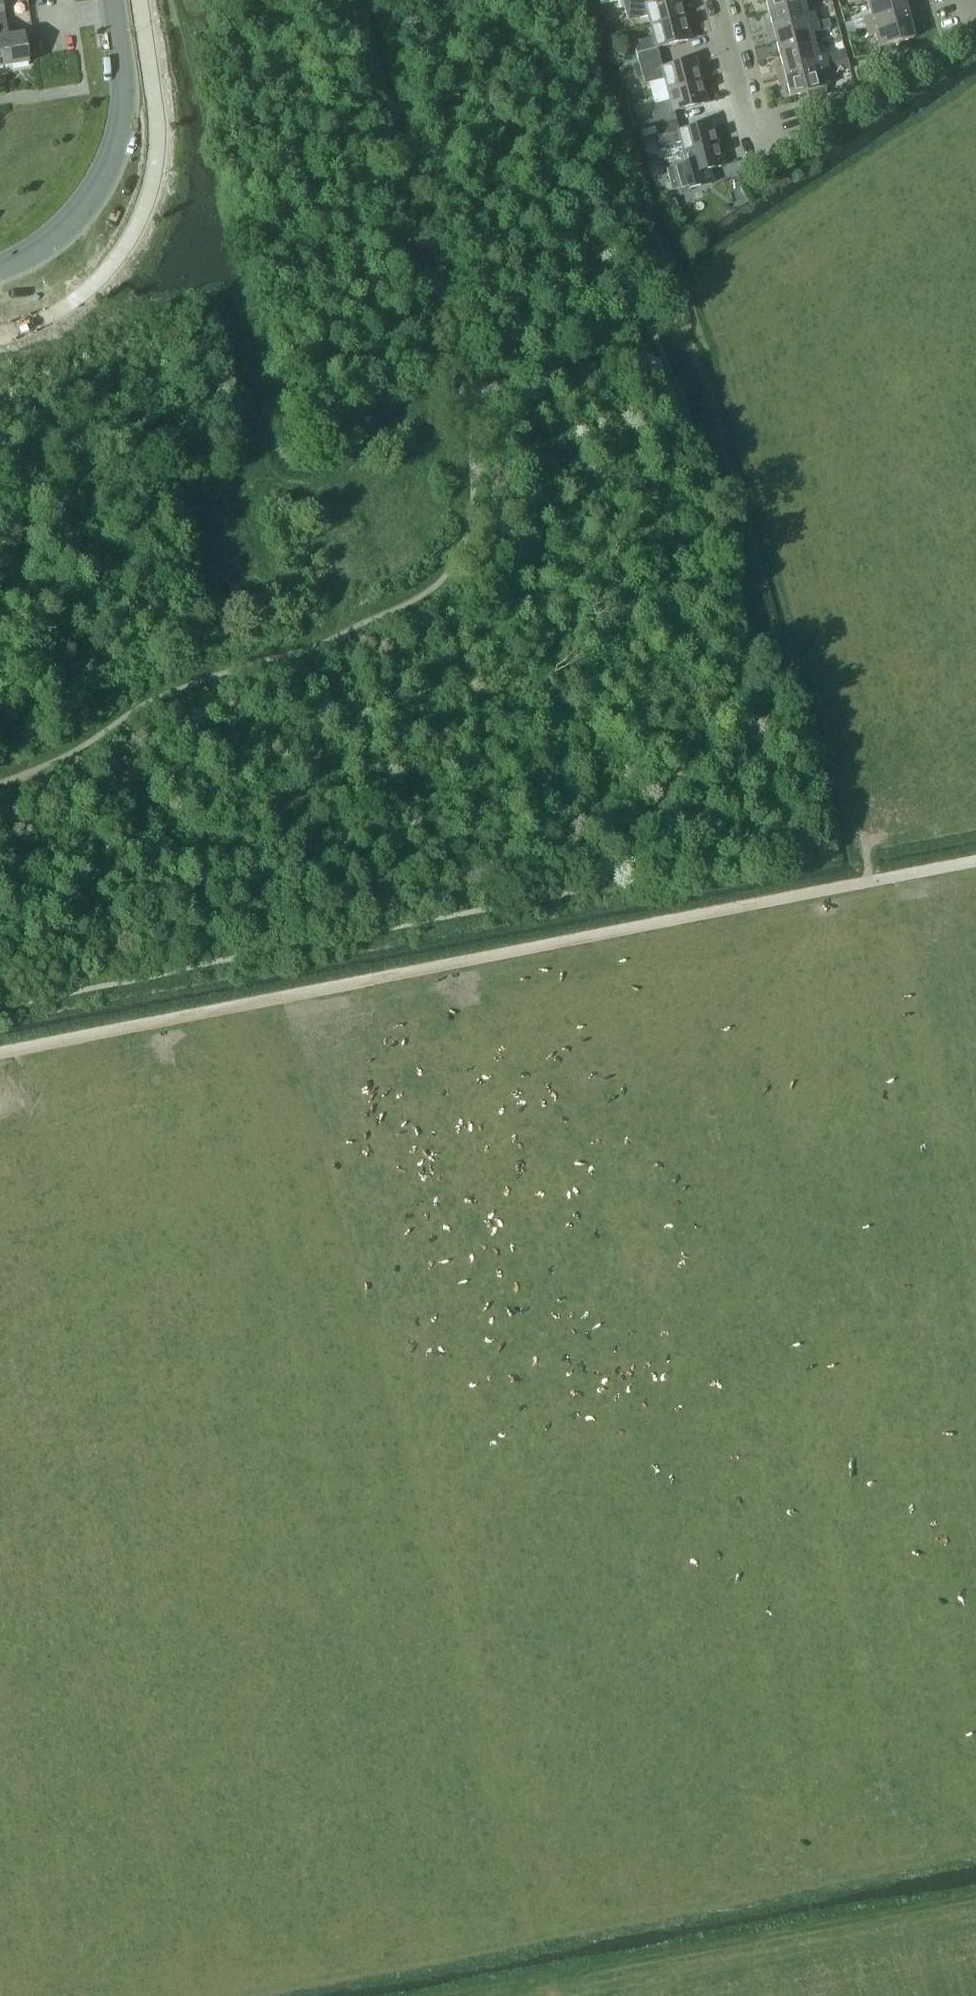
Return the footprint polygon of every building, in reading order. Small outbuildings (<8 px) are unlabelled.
[(3,68),(29,64),(24,34),(8,37),(2,0),(0,0),(0,49),(3,68)] [(651,27),(684,18),(680,0),(666,0),(646,5),(644,0),(625,0),(622,1),(628,21),(648,16),(651,27)] [(769,13),(804,4),(803,0),(765,0),(769,13)] [(915,16),(913,7),(906,9),(904,0),(889,0),(868,5),(871,17),(864,19),(866,28),(915,16)] [(772,25),(765,27),(767,36),(809,25),(816,23),(813,14),(806,15),(804,4),(769,13),(772,25)] [(915,16),(866,28),(869,37),(876,36),(879,48),(914,39),(910,25),(917,24),(915,16)] [(690,40),(684,18),(651,27),(654,38),(633,43),(637,55),(621,59),(623,68),(660,59),(657,49),(690,40)] [(822,22),(816,23),(818,33),(825,31),(831,29),(829,20),(822,22)] [(809,25),(767,36),(769,44),(776,42),(779,55),(814,46),(811,34),(818,33),(816,23),(809,25)] [(783,67),(776,69),(778,77),(827,65),(824,56),(821,44),(814,46),(779,55),(783,67)] [(836,62),(848,60),(845,48),(833,51),(836,62)] [(662,69),(660,59),(623,68),(625,77),(641,73),(644,85),(664,80),(667,90),(701,82),(695,60),(662,69)] [(847,60),(838,62),(841,72),(850,69),(847,60)] [(827,65),(778,77),(780,86),(787,84),(790,97),(806,93),(825,88),(822,76),(829,74),(827,65)] [(650,106),(655,127),(676,122),(674,112),(707,103),(701,82),(667,90),(670,101),(650,106)] [(825,88),(806,93),(806,94),(808,99),(826,94),(825,88)] [(679,132),(676,122),(655,127),(659,140),(661,148),(681,143),(684,154),(717,145),(712,123),(679,132)] [(723,167),(717,145),(684,154),(686,164),(666,170),(672,191),(679,189),(680,193),(708,185),(704,171),(723,167)] [(651,177),(665,174),(661,159),(647,163),(651,177)] [(672,219),(682,215),(675,199),(666,203),(672,219)]
